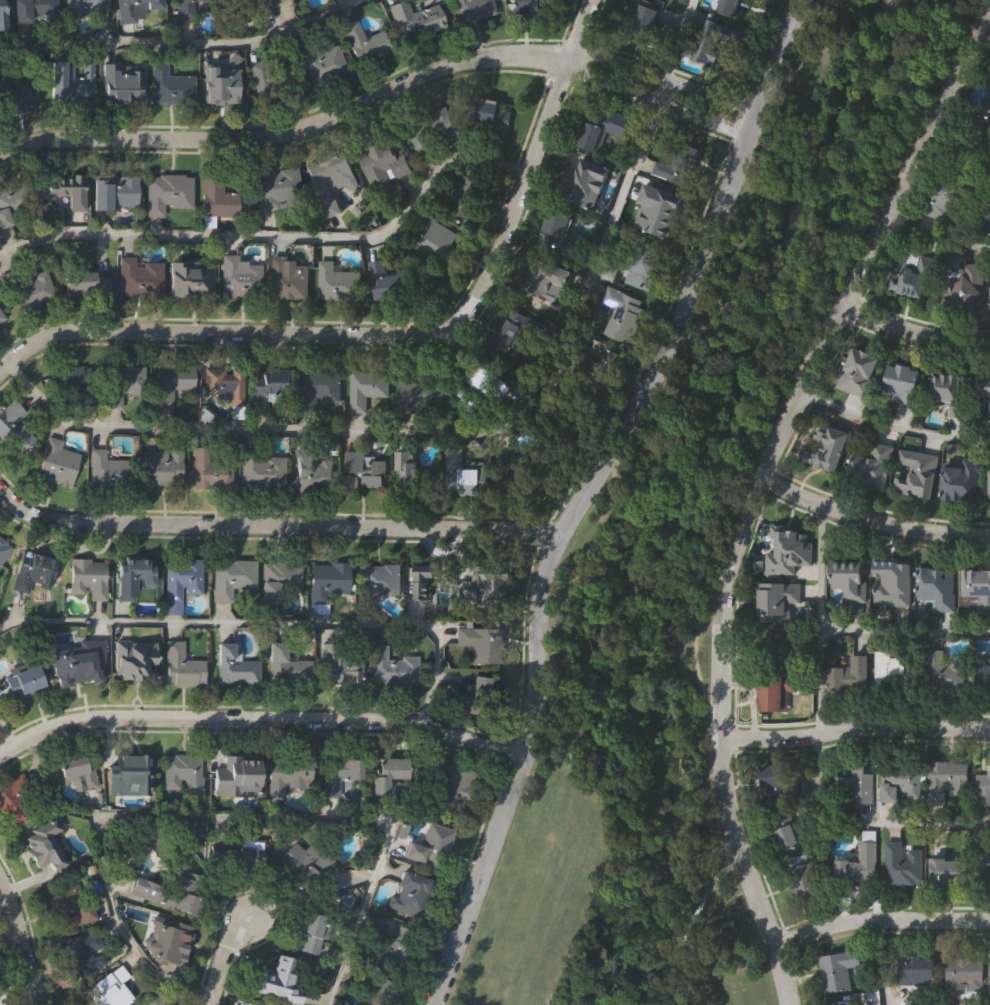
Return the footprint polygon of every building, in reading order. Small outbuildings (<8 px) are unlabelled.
[(13,21),(13,0),(56,0),(56,21),(13,21)] [(66,14),(65,0),(108,0),(108,13),(66,14)] [(117,21),(116,0),(160,0),(160,21),(117,21)] [(177,17),(176,0),(193,0),(194,17),(177,17)] [(219,24),(213,0),(266,0),(269,13),(219,24)] [(390,3),(404,0),(408,0),(410,8),(436,1),(443,27),(399,39),(390,3)] [(456,21),(452,0),(490,0),(493,14),(456,21)] [(508,13),(508,0),(557,0),(557,13),(508,13)] [(712,10),(715,0),(739,0),(734,17),(712,10)] [(626,27),(639,1),(659,11),(645,37),(626,27)] [(691,56),(704,16),(742,30),(737,45),(720,39),(712,63),(691,56)] [(389,50),(356,63),(341,24),(356,18),(362,36),(381,29),(389,50)] [(335,43),(346,69),(310,84),(299,57),(335,43)] [(291,102),(252,103),(251,58),(289,57),(291,102)] [(102,61),(118,61),(118,71),(125,71),(125,60),(142,61),(142,101),(101,101),(102,61)] [(46,64),(92,62),(93,99),(47,101),(46,64)] [(193,103),(151,103),(151,62),(167,62),(167,74),(193,74),(193,103)] [(202,103),(202,62),(220,62),(220,67),(239,67),(239,103),(202,103)] [(31,110),(0,116),(0,89),(26,84),(31,110)] [(477,98),(510,102),(506,138),(472,134),(477,98)] [(606,130),(598,152),(576,144),(590,102),(630,116),(623,136),(606,130)] [(455,138),(414,150),(407,123),(447,111),(455,138)] [(410,169),(394,177),(392,173),(369,184),(353,151),(385,135),(394,155),(402,151),(410,169)] [(331,187),(332,193),(322,196),(312,160),(345,150),(354,181),(331,187)] [(559,193),(570,155),(607,165),(602,184),(589,181),(583,200),(559,193)] [(258,206),(253,172),(298,166),(302,200),(258,206)] [(82,209),(48,209),(48,174),(82,174),(82,209)] [(190,206),(163,205),(163,215),(146,215),(147,174),(190,175),(190,206)] [(200,215),(200,174),(221,174),(221,191),(236,191),(236,215),(200,215)] [(954,221),(925,211),(933,185),(950,174),(977,185),(968,207),(965,206),(962,212),(958,210),(954,221)] [(92,207),(92,175),(136,175),(136,207),(92,207)] [(10,224),(0,226),(0,186),(32,179),(38,207),(8,213),(10,224)] [(653,232),(633,223),(643,199),(663,207),(653,232)] [(536,246),(548,207),(572,215),(565,234),(581,239),(574,258),(536,246)] [(446,265),(406,241),(413,230),(419,234),(429,216),(455,232),(449,242),(457,246),(446,265)] [(647,289),(623,281),(637,239),(661,248),(647,289)] [(939,259),(929,300),(887,290),(891,274),(899,276),(901,268),(905,269),(908,252),(939,259)] [(260,263),(260,296),(221,296),(221,254),(238,254),(238,263),(260,263)] [(117,255),(135,256),(135,260),(161,260),(161,295),(117,295),(117,255)] [(307,296),(271,296),(271,255),(296,255),(296,263),(307,263),(307,296)] [(398,272),(401,296),(373,299),(368,259),(385,257),(387,273),(398,272)] [(359,269),(359,297),(318,297),(317,259),(333,258),(333,269),(359,269)] [(570,269),(565,286),(556,283),(551,301),(522,292),(531,258),(570,269)] [(211,296),(169,296),(169,262),(211,262),(211,296)] [(983,264),(981,307),(936,306),(937,295),(939,295),(939,288),(944,283),(954,282),(961,278),(961,263),(983,264)] [(65,294),(65,270),(107,270),(107,294),(65,294)] [(54,296),(19,308),(11,282),(46,271),(54,296)] [(612,305),(600,301),(605,285),(643,298),(627,342),(602,334),(612,305)] [(490,340),(504,314),(519,323),(524,314),(534,319),(514,354),(490,340)] [(867,397),(837,384),(855,344),(880,355),(872,372),(877,375),(867,397)] [(585,371),(587,358),(600,360),(601,348),(613,349),(610,374),(585,371)] [(921,392),(918,407),(890,402),(891,395),(882,393),(888,366),(896,368),(897,364),(911,367),(910,369),(918,371),(914,391),(921,392)] [(143,365),(143,391),(121,391),(121,408),(104,408),(104,365),(143,365)] [(455,388),(487,365),(504,389),(472,412),(455,388)] [(51,371),(81,366),(84,386),(55,391),(51,371)] [(193,367),(192,389),(172,389),(172,408),(153,408),(154,366),(193,367)] [(203,397),(204,366),(243,367),(242,417),(231,417),(231,397),(203,397)] [(252,395),(252,369),(290,369),(290,395),(252,395)] [(339,369),(339,401),(317,401),(317,410),(300,410),(301,369),(339,369)] [(366,395),(366,411),(348,411),(348,369),(388,369),(388,395),(366,395)] [(947,418),(948,406),(930,405),(932,375),(967,377),(966,402),(969,402),(968,419),(947,418)] [(977,378),(989,378),(989,412),(988,412),(989,399),(976,398),(977,378)] [(443,381),(443,408),(399,408),(399,381),(443,381)] [(14,455),(0,439),(0,411),(13,399),(25,413),(17,420),(33,439),(14,455)] [(835,472),(800,459),(803,449),(816,454),(821,441),(812,438),(818,419),(824,421),(821,430),(825,432),(827,427),(848,435),(835,472)] [(36,478),(46,436),(62,439),(60,449),(78,453),(70,486),(36,478)] [(885,488),(846,479),(851,454),(870,459),(873,443),(894,448),(885,488)] [(193,446),(209,446),(209,455),(235,455),(235,488),(193,488),(193,446)] [(313,458),(333,458),(332,489),(295,489),(296,447),(313,447),(313,458)] [(128,459),(128,487),(90,487),(90,448),(105,448),(105,459),(128,459)] [(144,485),(144,448),(181,449),(180,485),(144,485)] [(344,450),(365,450),(365,460),(385,460),(385,486),(344,487),(344,450)] [(932,498),(894,490),(897,479),(909,481),(912,468),(898,465),(901,451),(939,458),(932,498)] [(284,486),(242,486),(242,455),(284,455),(284,486)] [(979,498),(943,496),(945,464),(963,465),(964,455),(984,456),(983,472),(981,472),(979,498)] [(533,484),(502,488),(499,461),(529,457),(533,484)] [(399,462),(432,462),(432,491),(399,491),(399,462)] [(479,467),(479,484),(457,484),(457,467),(479,467)] [(806,533),(807,541),(811,541),(811,563),(793,563),(794,574),(765,573),(765,551),(774,551),(774,535),(806,533)] [(12,545),(0,565),(0,538),(12,545)] [(10,589),(21,547),(57,557),(48,588),(30,584),(28,594),(10,589)] [(872,602),(872,590),(883,590),(884,572),(870,572),(870,558),(908,558),(909,602),(872,602)] [(69,593),(69,559),(106,559),(106,600),(89,600),(89,593),(69,593)] [(152,601),(116,600),(116,559),(153,560),(152,601)] [(200,559),(200,594),(185,594),(185,601),(164,601),(164,559),(200,559)] [(254,560),(254,588),(230,588),(230,602),(213,602),(213,560),(254,560)] [(281,591),(281,603),(260,603),(260,561),(301,561),(300,591),(281,591)] [(865,602),(843,601),(843,587),(829,586),(830,561),(862,561),(861,581),(865,581),(865,602)] [(348,562),(348,593),(326,593),(326,603),(309,603),(309,562),(348,562)] [(449,583),(408,583),(408,563),(449,563),(449,583)] [(399,564),(399,594),(374,594),(374,604),(360,604),(360,564),(399,564)] [(916,599),(917,565),(951,566),(951,612),(935,612),(935,600),(916,599)] [(961,569),(989,569),(989,612),(978,612),(978,594),(961,594),(961,569)] [(507,598),(473,598),(473,571),(507,571),(507,598)] [(798,601),(789,601),(789,621),(758,620),(759,582),(799,583),(798,601)] [(799,644),(793,644),(792,663),(767,663),(767,641),(770,641),(770,629),(790,629),(790,627),(799,627),(799,644)] [(455,646),(456,628),(501,628),(501,664),(472,664),(473,646),(455,646)] [(203,685),(166,685),(166,640),(183,640),(183,660),(203,660),(203,685)] [(100,678),(64,684),(57,644),(75,641),(76,647),(95,644),(100,678)] [(268,680),(270,641),(286,642),(285,656),(319,658),(320,649),(361,652),(359,686),(268,680)] [(114,680),(114,642),(154,642),(154,680),(114,680)] [(216,682),(216,643),(236,643),(236,660),(258,660),(258,682),(216,682)] [(388,644),(388,656),(416,656),(415,687),(371,686),(372,644),(388,644)] [(913,680),(888,680),(888,689),(874,688),(875,648),(889,648),(889,654),(914,654),(913,680)] [(963,657),(963,690),(928,690),(928,649),(944,649),(944,663),(950,663),(950,657),(963,657)] [(864,686),(859,686),(859,689),(825,686),(826,665),(850,666),(851,653),(867,655),(864,686)] [(988,654),(989,654),(989,687),(976,687),(976,661),(988,661),(988,654)] [(45,688),(11,700),(3,677),(37,665),(45,688)] [(495,681),(487,718),(460,711),(469,674),(495,681)] [(756,676),(792,675),(792,691),(787,691),(787,709),(759,709),(759,701),(756,701),(756,676)] [(136,783),(119,783),(119,776),(106,776),(106,753),(149,753),(149,776),(136,776),(136,783)] [(163,790),(163,754),(201,754),(201,796),(184,796),(184,790),(163,790)] [(257,786),(215,786),(215,754),(257,754),(257,786)] [(283,788),(283,796),(268,797),(268,756),(312,755),(312,787),(283,788)] [(95,762),(92,788),(79,787),(80,780),(59,777),(62,758),(95,762)] [(321,797),(322,758),(361,759),(360,780),(339,780),(339,797),(321,797)] [(371,794),(372,758),(410,758),(409,779),(387,779),(387,795),(371,794)] [(969,795),(954,795),(954,789),(947,789),(947,804),(930,804),(929,759),(949,759),(949,762),(969,762),(969,795)] [(443,761),(475,770),(464,807),(432,798),(443,761)] [(803,794),(782,799),(782,798),(763,799),(758,764),(781,762),(786,783),(800,779),(803,794)] [(873,802),(851,802),(851,787),(832,787),(833,773),(850,773),(850,762),(863,762),(863,770),(874,770),(873,802)] [(919,797),(906,797),(906,789),(897,789),(897,799),(881,799),(881,762),(909,762),(920,762),(919,797)] [(986,762),(989,762),(989,805),(975,805),(975,773),(986,773),(986,762)] [(13,829),(0,814),(0,790),(19,773),(30,784),(24,789),(39,806),(13,829)] [(800,842),(781,851),(772,829),(777,827),(772,814),(788,808),(793,820),(800,842)] [(407,842),(420,845),(427,822),(452,829),(442,868),(402,858),(407,842)] [(61,838),(51,843),(61,864),(41,875),(23,841),(54,825),(61,838)] [(922,849),(922,880),(913,880),(913,885),(890,884),(890,880),(884,880),(884,840),(900,840),(900,856),(906,856),(906,849),(922,849)] [(849,860),(849,862),(858,862),(859,842),(875,842),(874,880),(849,881),(849,884),(835,883),(835,860),(849,860)] [(977,843),(989,843),(989,883),(976,883),(977,843)] [(321,873),(303,890),(274,861),(292,844),(321,873)] [(263,849),(262,866),(236,864),(237,846),(263,849)] [(972,884),(937,885),(937,856),(971,854),(972,884)] [(801,903),(791,866),(814,860),(815,866),(821,865),(823,872),(819,873),(822,885),(817,886),(820,898),(801,903)] [(430,879),(419,917),(388,908),(399,870),(430,879)] [(197,896),(192,914),(128,894),(133,876),(197,896)] [(45,892),(83,882),(92,920),(54,930),(45,892)] [(319,955),(295,948),(306,911),(329,917),(319,955)] [(144,957),(153,916),(191,925),(182,966),(144,957)] [(416,930),(407,969),(385,963),(395,925),(416,930)] [(62,939),(98,932),(101,949),(93,950),(96,970),(68,974),(62,939)] [(826,992),(818,956),(858,948),(861,963),(848,966),(852,987),(826,992)] [(276,954),(295,958),(289,989),(300,991),(298,1002),(253,993),(257,974),(272,977),(276,954)] [(982,989),(967,989),(967,981),(961,981),(961,995),(943,994),(943,978),(946,978),(947,954),(983,955),(982,989)] [(934,978),(913,978),(913,983),(895,983),(896,956),(934,957),(934,978)] [(129,971),(129,1004),(105,1004),(105,1001),(89,1001),(89,971),(129,971)] [(163,997),(161,1004),(141,1004),(145,992),(163,997)]
